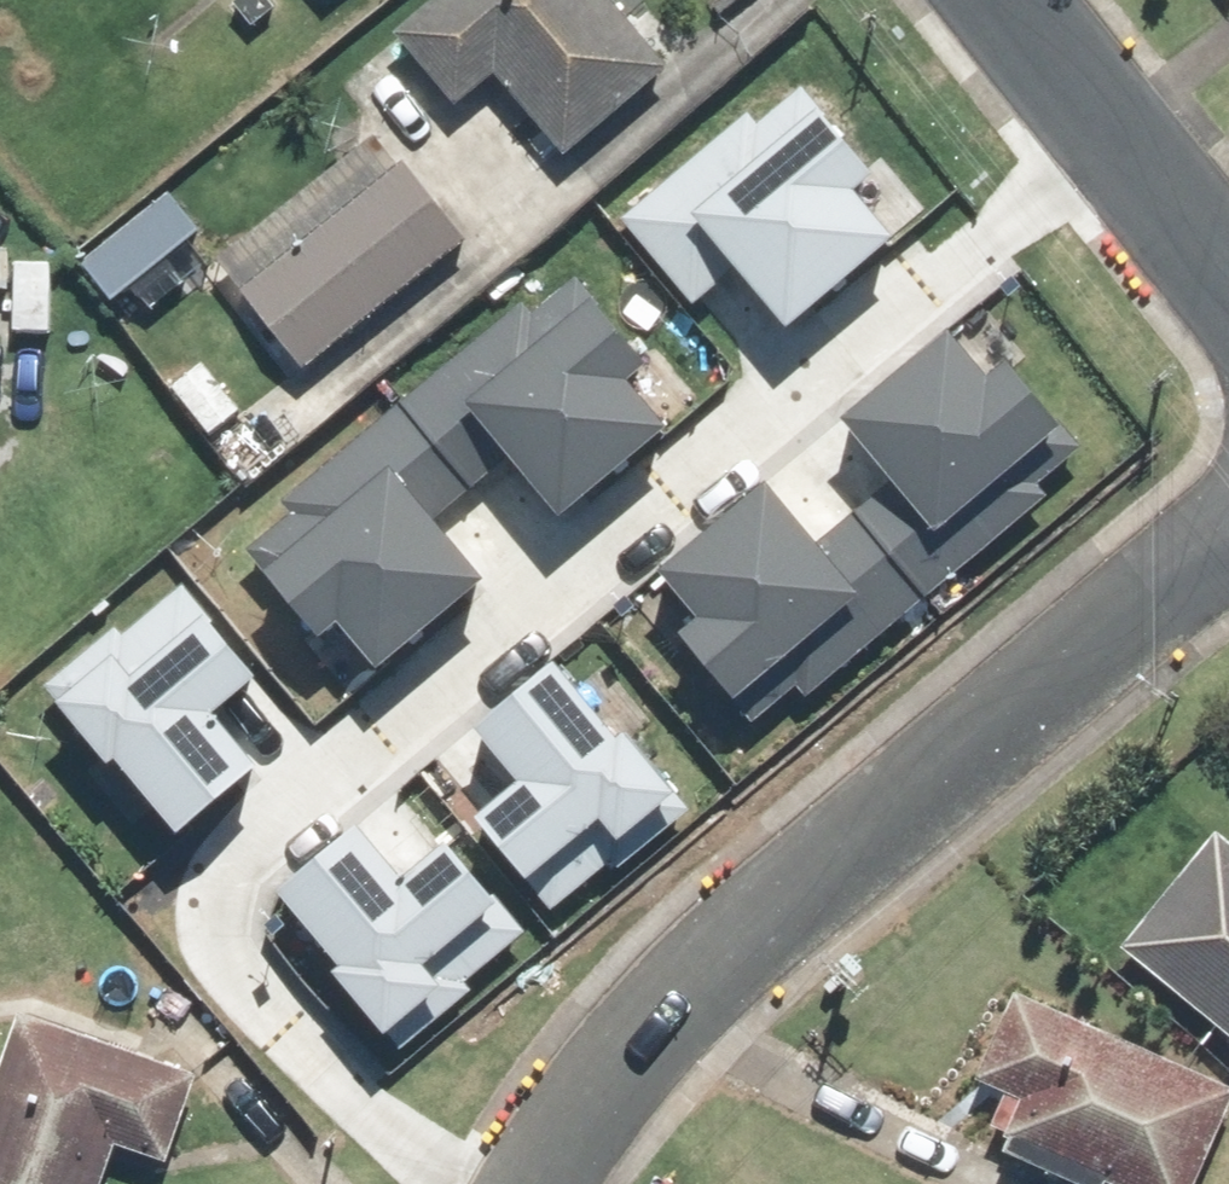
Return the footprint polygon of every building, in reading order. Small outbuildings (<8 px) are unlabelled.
[(629,0),(424,0),(396,25),(464,104),(499,74),(568,153),(679,58),(629,0)] [(808,126),(792,106),(652,215),(716,297),(774,252),(813,302),(933,209),(904,171),(921,157),(863,84),(808,126)] [(469,237),(382,128),(218,260),(305,369),(469,237)] [(208,224),(174,185),(87,261),(121,300),(208,224)] [(614,246),(443,378),(525,484),(567,451),(601,496),(731,397),(614,246)] [(992,521),(1123,420),(1058,336),(1036,352),(1000,306),(868,408),(909,460),(932,442),(992,521)] [(421,394),(251,525),(343,643),(380,614),(407,648),(539,546),(421,394)] [(765,710),(945,571),(891,501),(854,530),(815,480),(710,560),(749,611),(711,639),(765,710)] [(234,566),(83,683),(199,833),(310,747),(263,685),(303,654),(234,566)] [(567,884),(718,768),(609,628),(509,706),(559,771),(509,810),(567,884)] [(285,881),(394,1021),(545,905),(487,830),(437,869),(386,803),(285,881)] [(1218,823),(1123,946),(1228,1028),(1228,831),(1218,823)] [(1021,983),(982,1071),(1010,1084),(992,1122),(1012,1131),(1004,1149),(1083,1183),(1113,1183),(1116,1177),(1131,1183),(1198,1183),(1228,1115),(1228,1075),(1021,983)] [(27,1005),(0,1081),(0,1183),(105,1183),(121,1138),(177,1158),(208,1069),(27,1005)]
